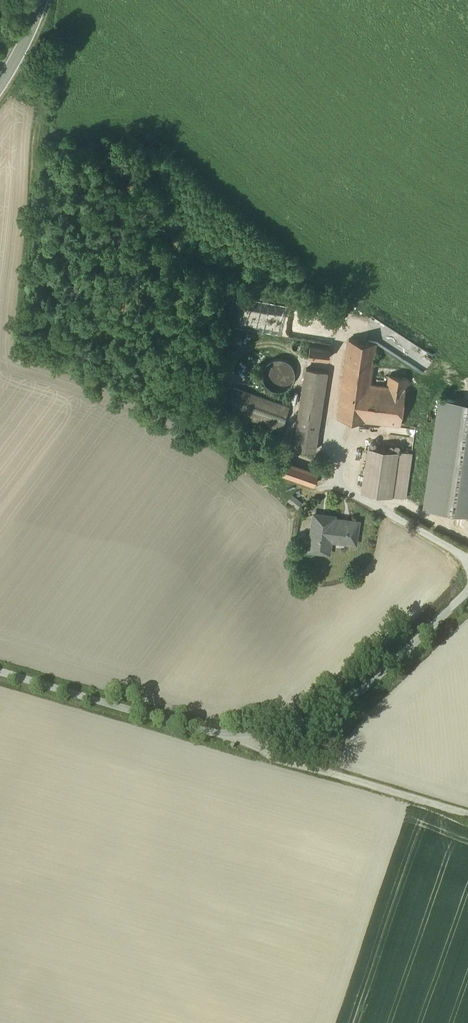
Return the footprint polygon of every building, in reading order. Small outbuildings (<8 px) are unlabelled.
[(388,386),(370,383),(376,343),(349,339),(338,417),(401,426),(408,378),(389,375),(388,386)] [(330,347),(310,345),(309,356),(328,359),(330,347)] [(282,359),(278,358),(274,359),(272,360),(269,361),(268,363),(266,364),(265,366),(264,368),(263,369),(263,371),(263,373),(263,375),(263,377),(263,379),(264,380),(264,381),(265,383),(267,385),(268,387),(270,388),(271,389),(273,389),(275,390),(277,390),(280,391),(283,390),(285,389),(286,389),(289,387),(290,386),(292,384),(293,382),(294,380),(294,378),(295,377),(295,374),(295,371),(294,369),(293,367),(292,366),(291,364),(290,363),(288,362),(286,360),(284,359),(282,359)] [(312,367),(299,449),(314,451),(327,369),(312,367)] [(290,407),(233,387),(225,410),(282,430),(290,407)] [(440,398),(424,510),(467,516),(467,402),(440,398)] [(397,451),(370,448),(363,492),(391,496),(397,451)] [(412,454),(397,451),(391,496),(406,498),(412,454)] [(318,472),(280,459),(276,472),(313,485),(318,472)] [(334,517),(315,514),(310,550),(329,553),(331,539),(345,541),(345,542),(355,544),(358,523),(349,521),(349,522),(334,520),(334,517)]
